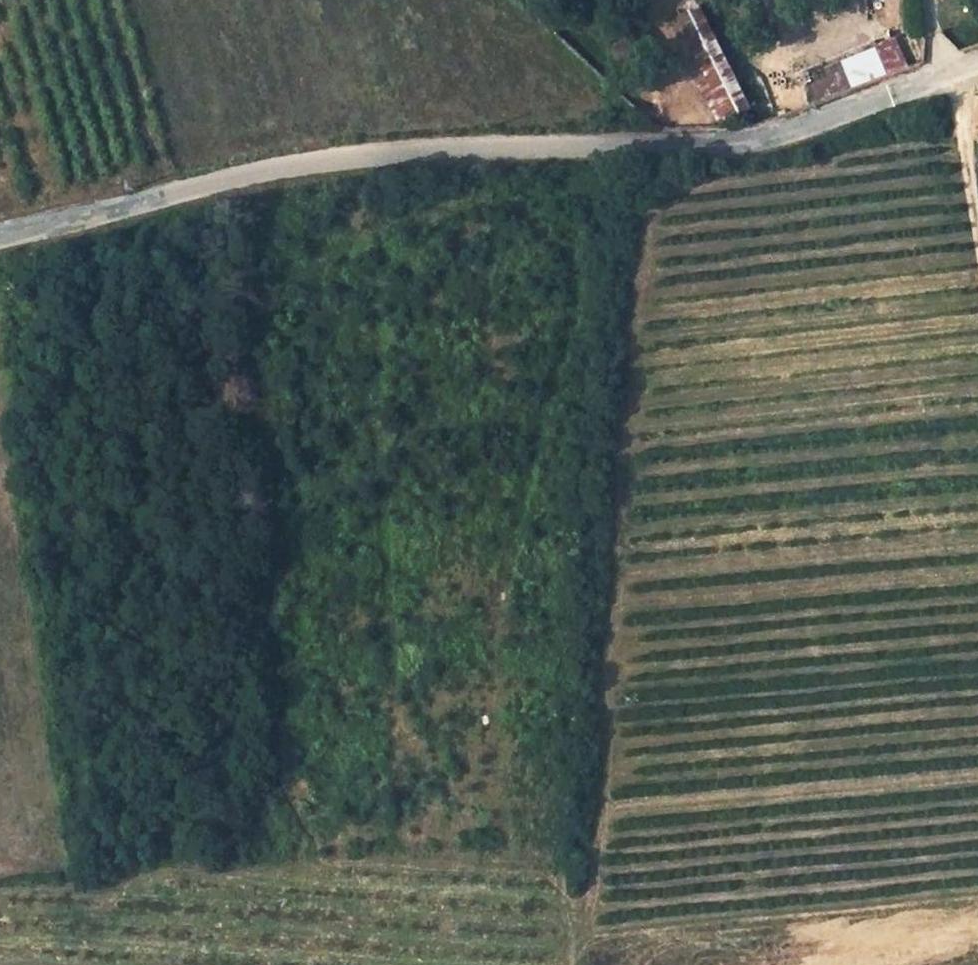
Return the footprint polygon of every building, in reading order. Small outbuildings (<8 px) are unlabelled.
[(750,111),(699,6),(677,16),(727,121),(750,111)] [(905,71),(892,39),(874,48),(876,52),(824,74),(826,79),(833,99),(905,71)] [(810,85),(818,105),(833,99),(826,79),(810,85)] [(685,92),(674,96),(683,118),(693,114),(685,92)]
